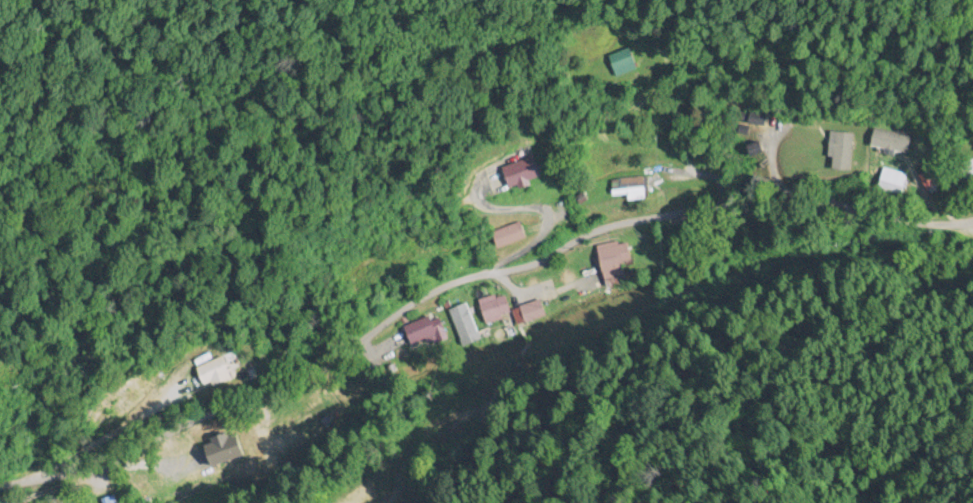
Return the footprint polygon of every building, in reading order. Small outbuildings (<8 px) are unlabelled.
[(640,70),(632,49),(612,56),(620,78),(640,70)] [(546,180),(537,157),(506,169),(515,192),(546,180)] [(614,183),(617,197),(631,194),(633,202),(651,198),(645,176),(614,183)] [(530,239),(523,222),(495,234),(502,250),(530,239)] [(632,265),(629,243),(599,248),(604,282),(626,279),(624,266),(632,265)] [(504,294),(479,303),(487,325),(512,316),(504,294)] [(517,328),(546,319),(541,302),(512,311),(517,328)] [(461,342),(479,335),(466,304),(449,312),(461,342)] [(448,339),(442,319),(432,322),(431,319),(405,327),(412,350),(448,339)] [(198,370),(206,387),(231,375),(223,357),(198,370)] [(399,484),(386,501),(389,502),(394,502),(405,488),(399,484)]
